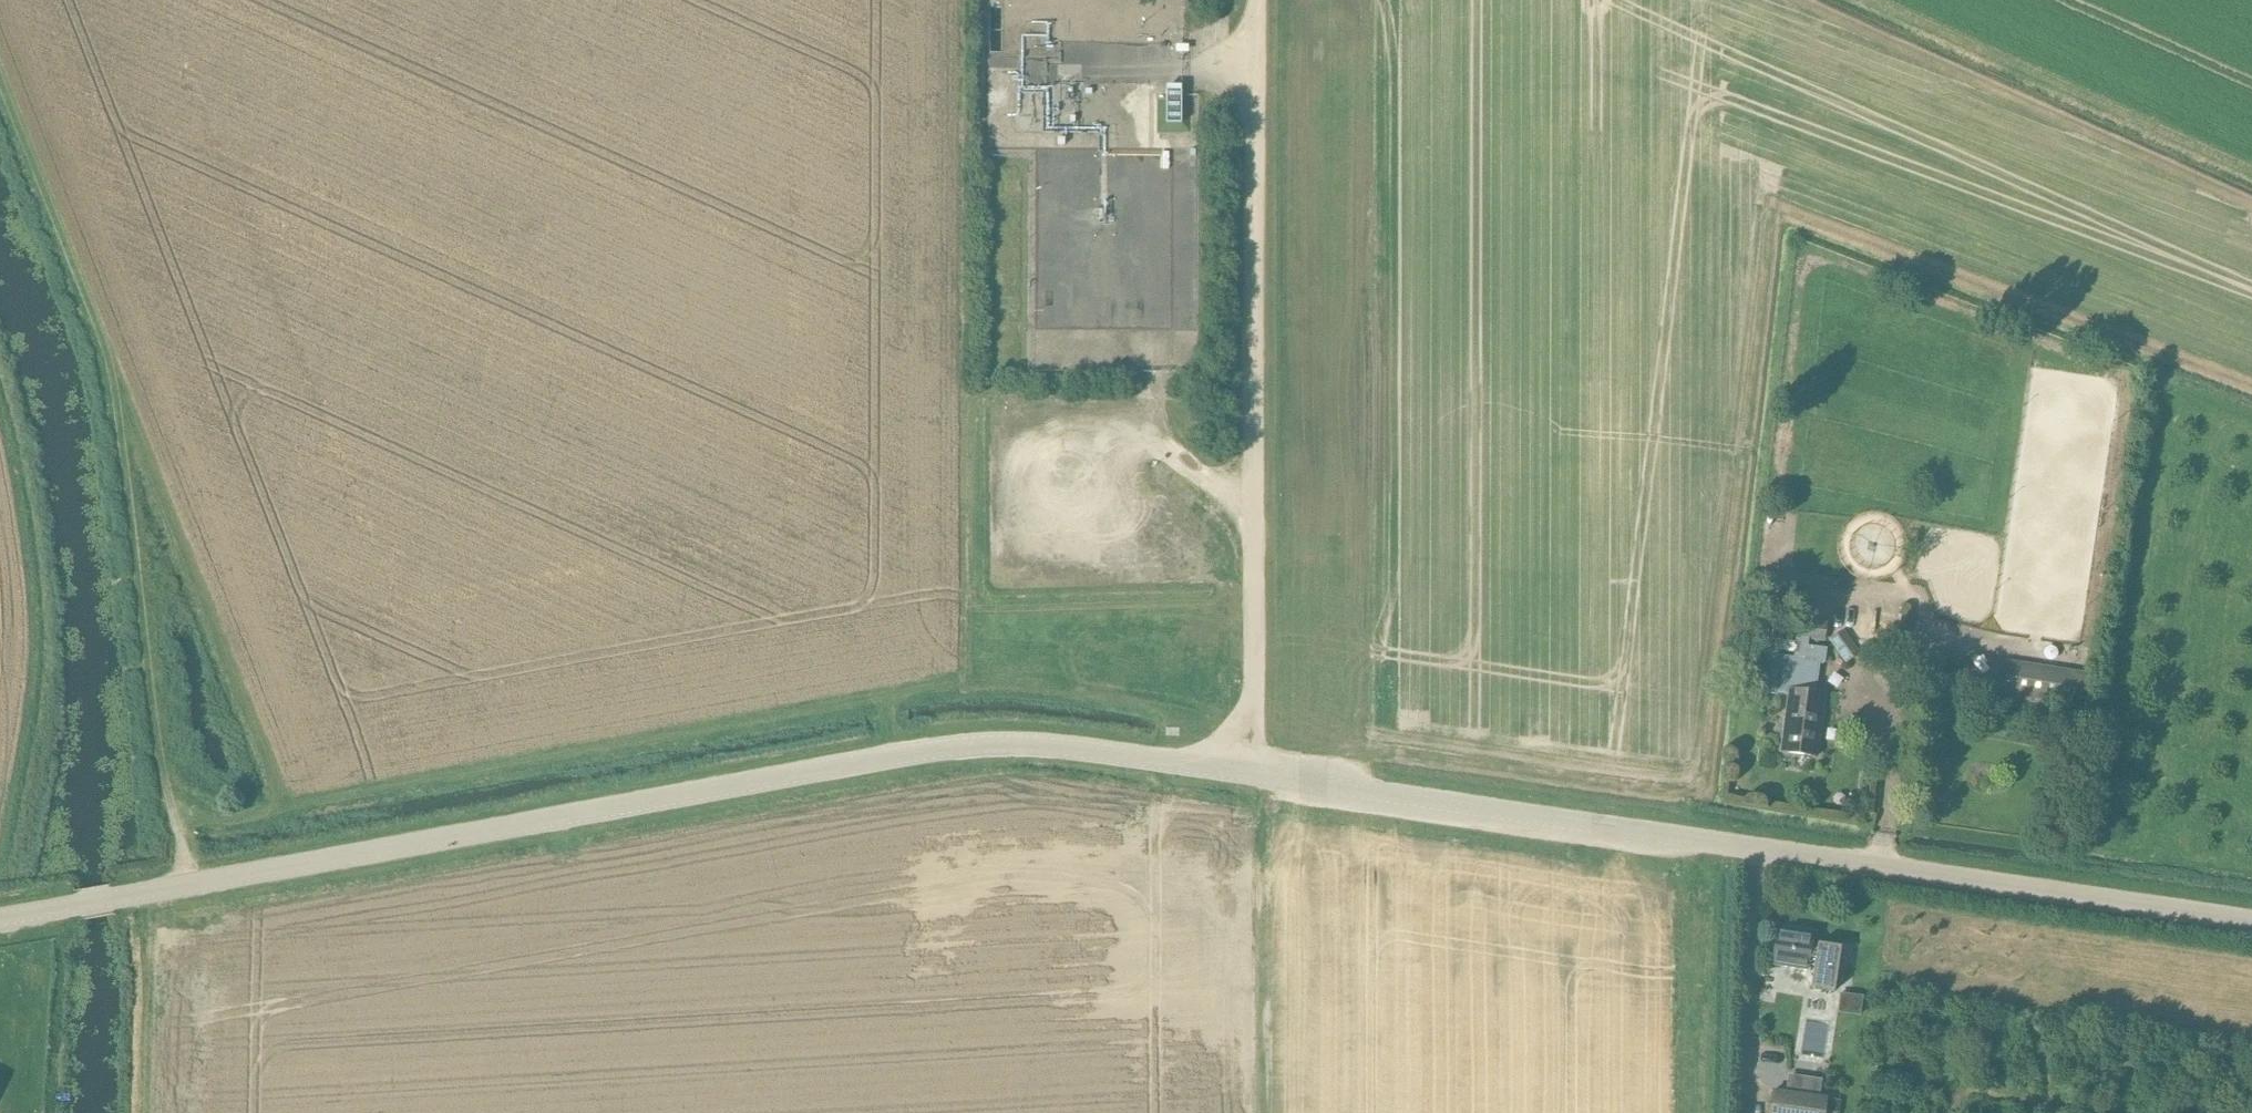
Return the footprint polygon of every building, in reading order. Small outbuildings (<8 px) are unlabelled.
[(1166,122),(1181,122),(1181,95),(1181,87),(1181,82),(1166,82),(1166,122)] [(1826,642),(1828,624),(1797,620),(1794,642),(1773,639),(1772,644),(1770,644),(1770,651),(1792,653),(1792,656),(1768,654),(1764,694),(1788,696),(1781,752),(1816,757),(1825,694),(1817,693),(1820,664),(1824,665),(1826,649),(1807,646),(1807,644),(1809,644),(1809,640),(1826,642)] [(2080,704),(2084,672),(2006,661),(2001,693),(2080,704)] [(1817,946),(1812,945),(1814,937),(1776,931),(1771,967),(1808,972),(1809,967),(1815,967),(1811,989),(1834,992),(1842,948),(1818,944),(1817,946)] [(1840,993),(1837,1012),(1860,1016),(1863,996),(1840,993)] [(1801,1078),(1798,1096),(1818,1099),(1821,1081),(1801,1078)] [(1826,1100),(1818,1099),(1798,1096),(1773,1092),(1770,1112),(1824,1112),(1826,1100)]
